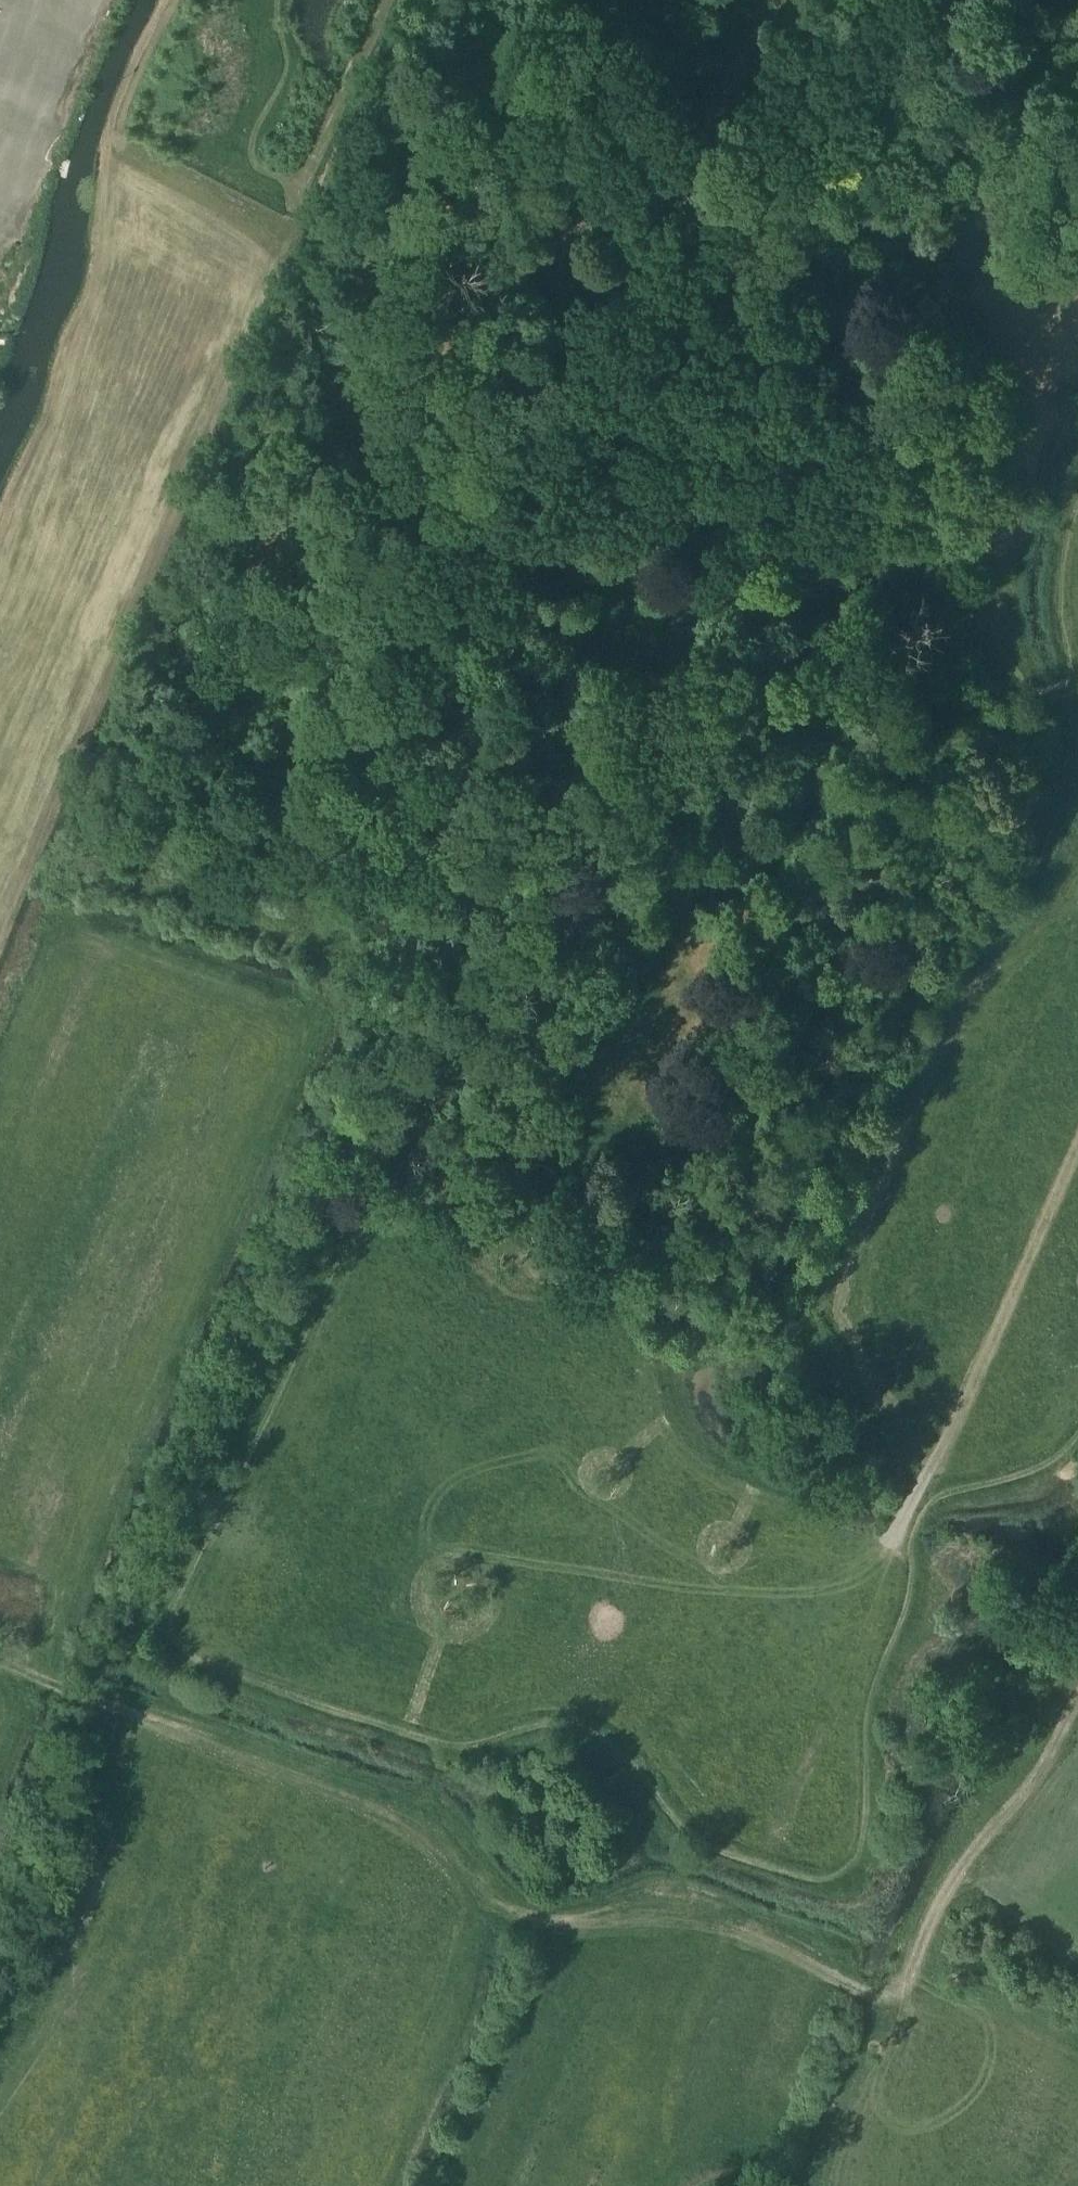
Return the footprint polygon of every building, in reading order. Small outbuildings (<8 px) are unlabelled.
[(544,1245),(531,1238),(526,1248),(538,1255),(544,1245)]
